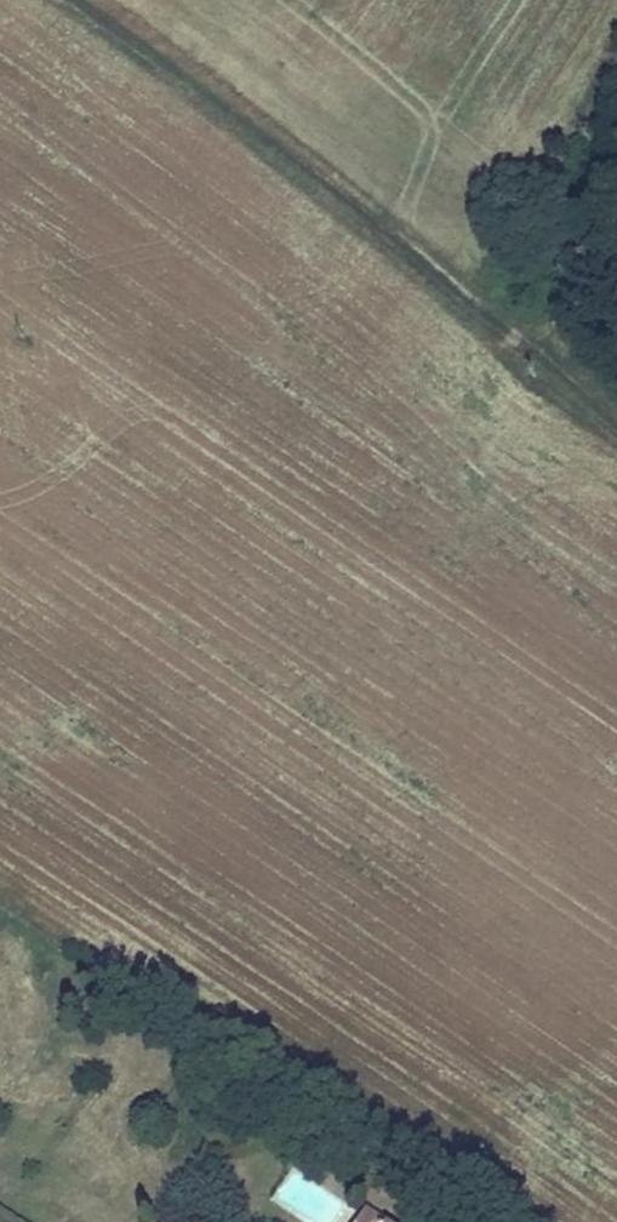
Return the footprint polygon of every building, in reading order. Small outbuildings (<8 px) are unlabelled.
[(354,1197),(338,1221),(411,1221),(412,1221),(378,1201),(373,1209),(354,1197)]
